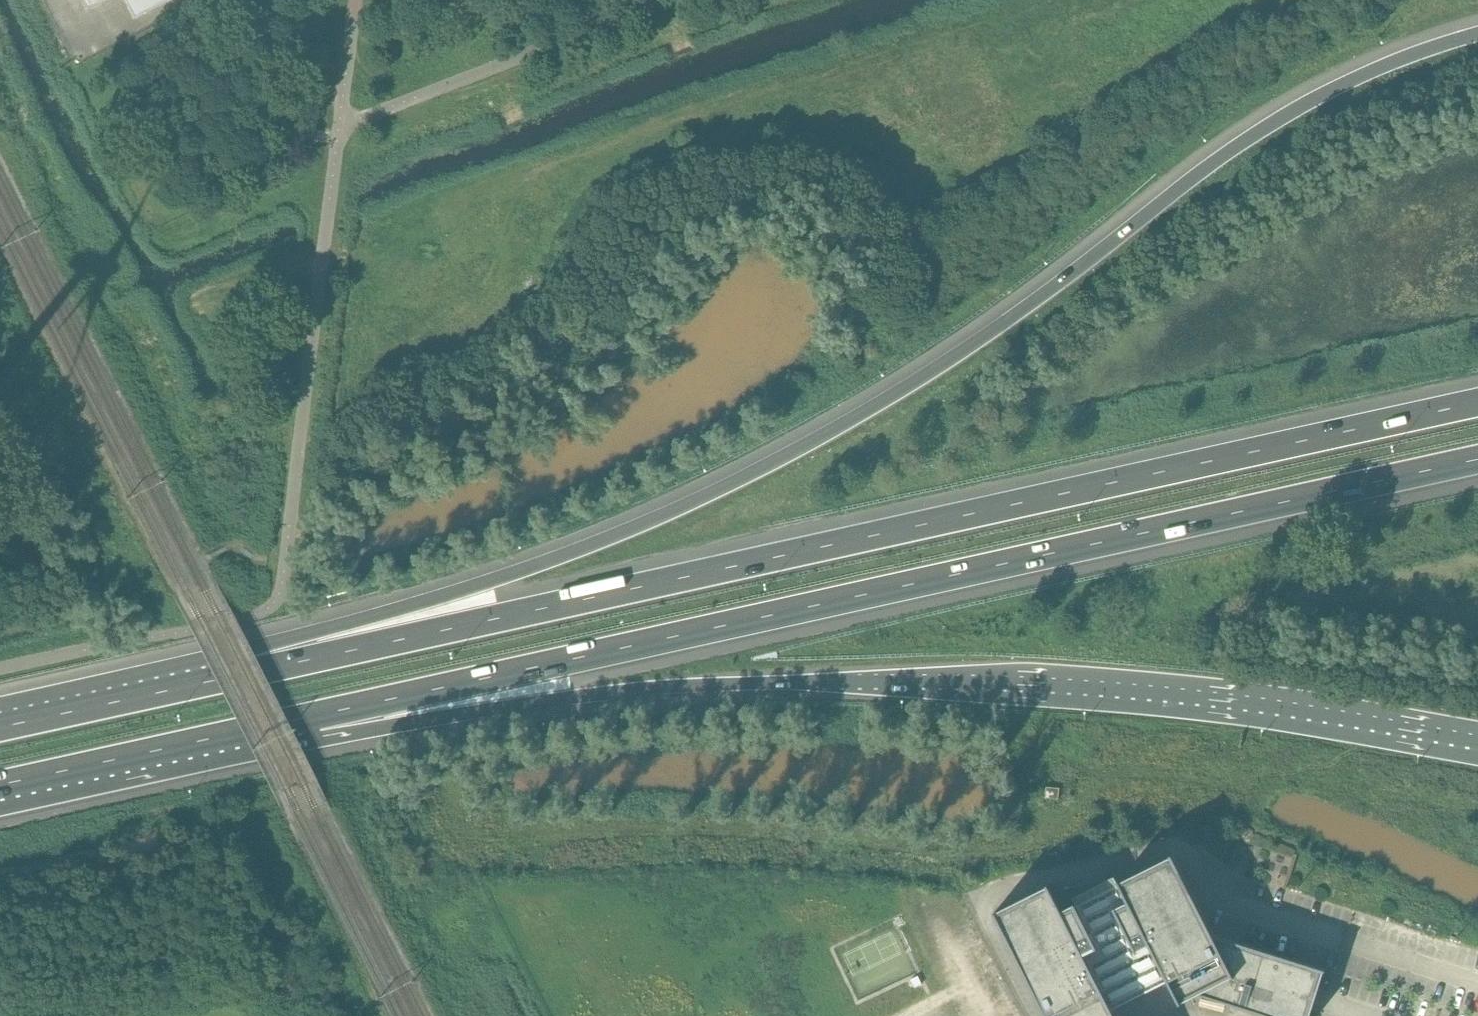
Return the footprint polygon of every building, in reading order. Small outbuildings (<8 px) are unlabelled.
[(1119,881),(1121,884),(1144,918),(1127,927),(1135,944),(1146,938),(1159,964),(1180,1005),(1182,1004),(1180,1001),(1196,994),(1267,1015),(1308,1015),(1322,971),(1325,972),(1326,971),(1213,935),(1172,854),(1119,881)] [(1144,918),(1121,884),(1119,881),(1118,882),(1115,876),(1052,891),(1063,913),(1076,941),(1089,935),(1098,954),(1084,960),(1103,992),(1125,981),(1127,985),(1139,979),(1137,975),(1159,964),(1146,938),(1135,944),(1127,927),(1144,918)] [(1103,992),(1084,960),(1098,954),(1089,935),(1076,941),(1063,913),(1052,891),(1049,885),(1047,886),(1049,888),(998,914),(996,911),(994,912),(1047,1015),(1115,1015),(1103,992)]
